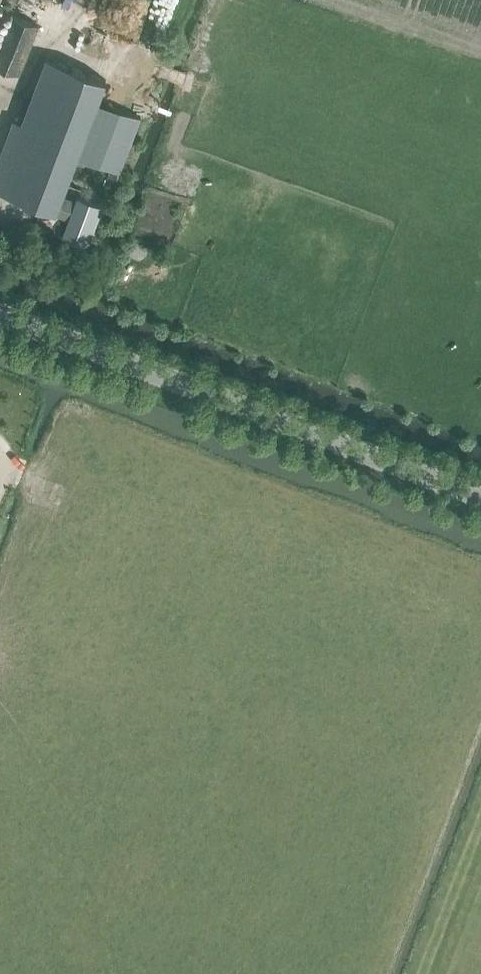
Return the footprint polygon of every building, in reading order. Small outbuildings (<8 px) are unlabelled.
[(154,26),(170,26),(171,8),(154,7),(154,26)] [(19,75),(38,25),(12,14),(0,47),(0,67),(19,75)] [(77,155),(122,171),(142,117),(97,100),(105,80),(46,57),(22,122),(15,120),(0,159),(0,191),(56,212),(56,210),(70,215),(63,233),(87,242),(101,204),(77,195),(79,190),(66,185),(77,155)]
